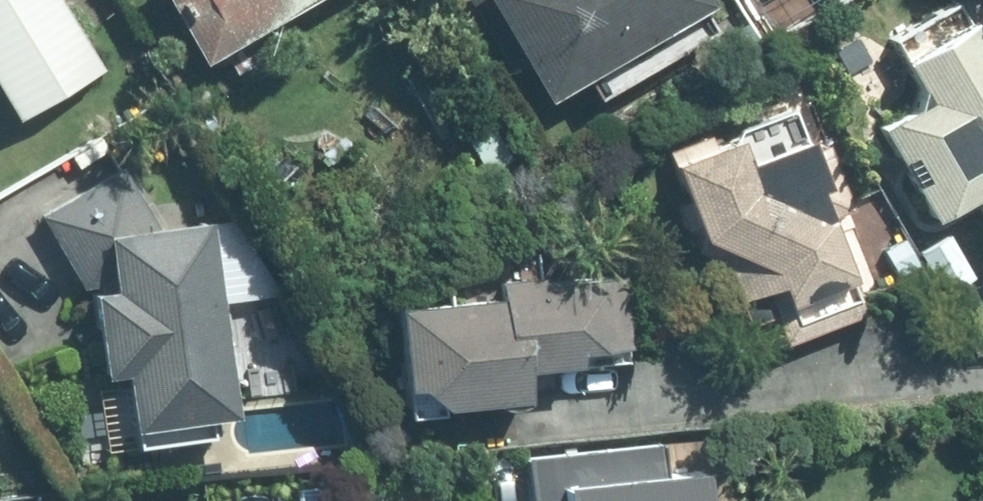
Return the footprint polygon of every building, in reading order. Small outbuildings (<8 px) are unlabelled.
[(55,0),(0,0),(0,102),(11,120),(97,69),(55,0)] [(194,63),(304,0),(157,0),(194,63)] [(707,3),(705,0),(481,0),(540,101),(707,3)] [(966,23),(899,63),(921,102),(875,129),(930,223),(970,200),(982,222),(982,53),(966,23)] [(727,61),(756,44),(744,24),(716,40),(727,61)] [(529,174),(486,98),(458,114),(482,156),(474,160),(493,194),(529,174)] [(732,141),(669,167),(698,240),(691,251),(723,267),(746,325),(770,316),(780,345),(859,314),(823,220),(849,210),(824,147),(810,153),(805,142),(799,145),(787,113),(737,131),(732,141)] [(153,228),(120,167),(35,214),(84,301),(96,381),(119,377),(127,432),(132,432),(134,447),(207,438),(204,421),(230,417),(229,410),(233,409),(219,303),(214,303),(202,222),(153,228)] [(917,266),(901,238),(881,249),(897,277),(917,266)] [(495,300),(391,309),(399,392),(403,391),(406,421),(441,417),(439,411),(521,404),(520,390),(546,388),(544,368),(623,361),(615,278),(536,285),(536,277),(493,280),(495,300)]
